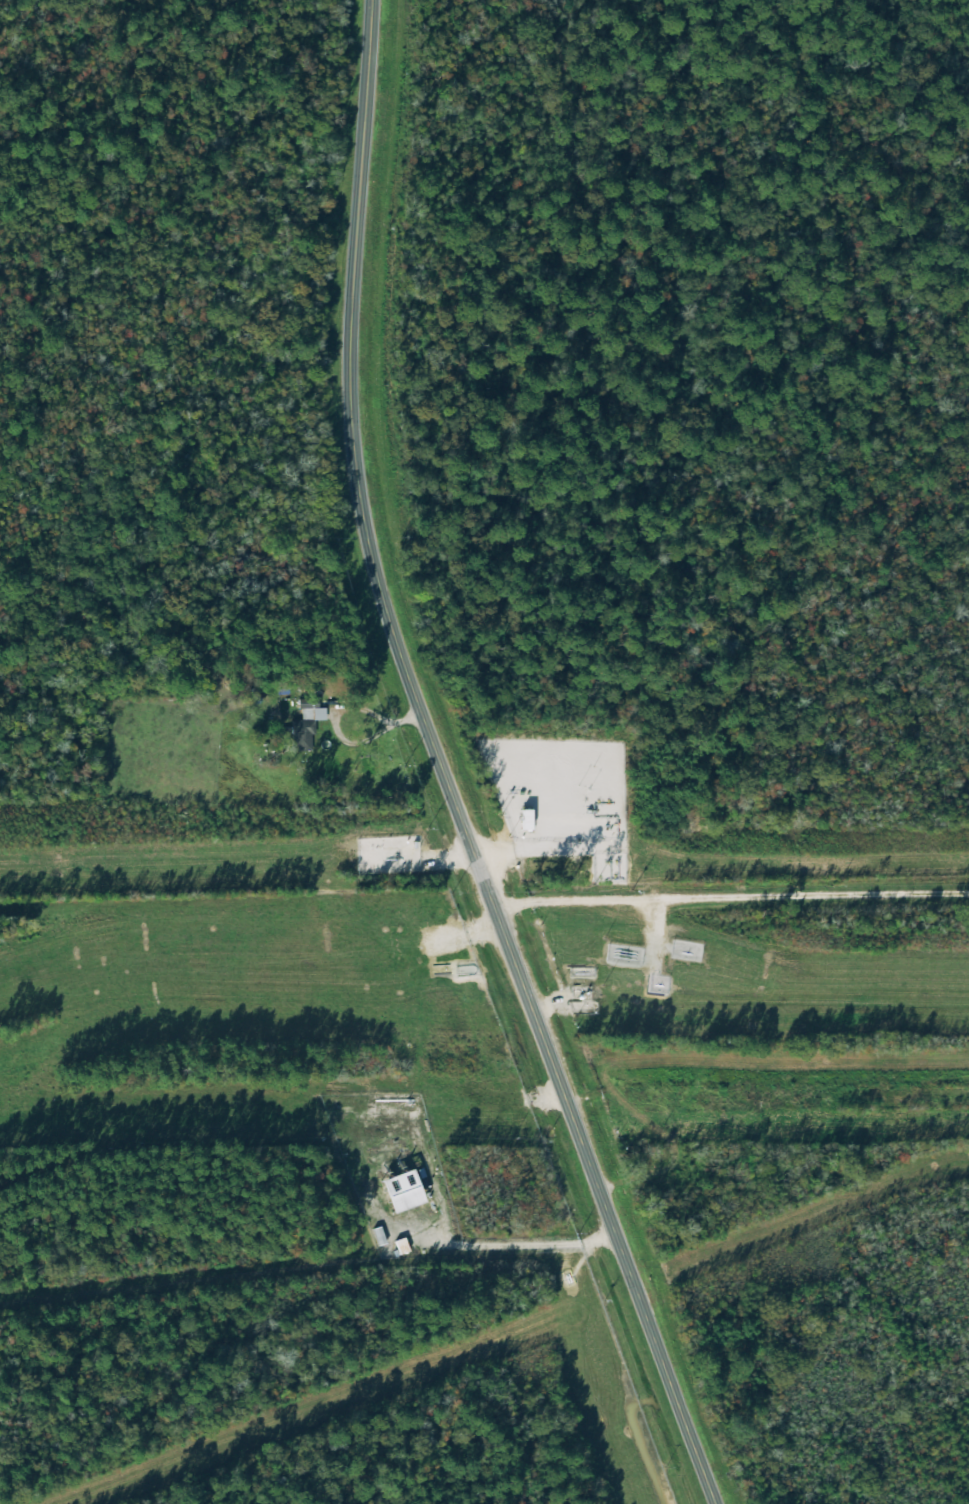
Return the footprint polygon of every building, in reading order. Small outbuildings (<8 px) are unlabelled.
[(325,719),(325,707),(303,708),(304,720),(325,719)] [(422,1202),(418,1188),(426,1186),(420,1165),(379,1177),(389,1211),(422,1202)]
